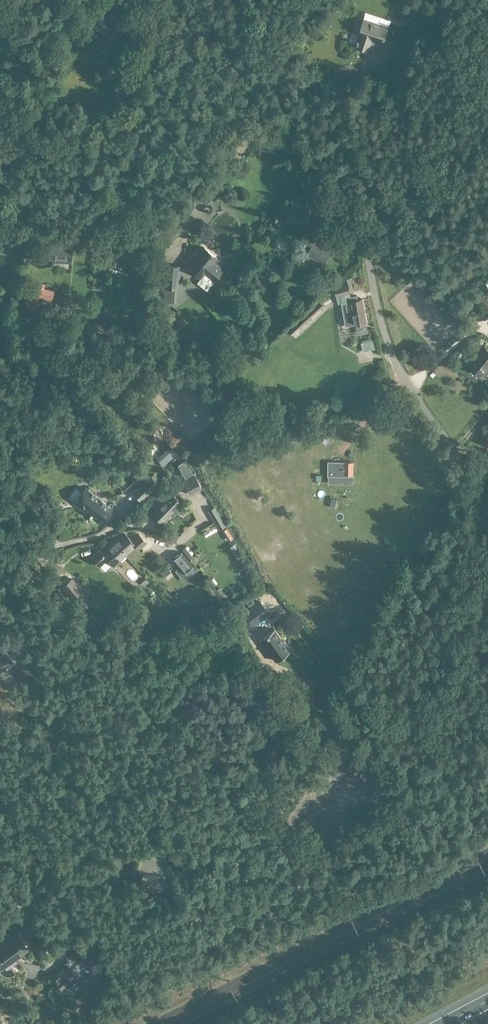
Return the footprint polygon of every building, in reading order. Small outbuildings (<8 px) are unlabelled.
[(419,13),(417,20),(424,22),(426,17),(431,19),(435,9),(422,4),(419,13)] [(398,38),(403,22),(391,18),(389,24),(365,17),(360,34),(361,34),(358,44),(369,48),(373,38),(384,41),(386,34),(398,38)] [(125,85),(110,98),(118,106),(133,93),(125,85)] [(293,203),(288,213),(289,213),(300,219),(301,217),(305,219),(309,221),(313,213),(318,202),(301,194),(299,198),(294,196),(291,202),(293,203)] [(164,233),(167,236),(175,227),(172,225),(164,233)] [(102,240),(90,233),(85,242),(97,249),(102,240)] [(274,233),(271,238),(281,245),(284,240),(274,233)] [(315,238),(313,242),(307,253),(324,262),(331,248),(323,243),(323,242),(315,238)] [(67,244),(62,244),(61,246),(49,245),(48,259),(71,261),(72,246),(67,246),(67,244)] [(192,260),(187,266),(200,277),(204,272),(213,279),(221,269),(214,264),(211,262),(216,256),(203,246),(198,253),(196,251),(190,258),(192,260)] [(129,272),(135,258),(117,251),(111,266),(129,272)] [(305,269),(318,275),(322,268),(303,259),(300,265),(301,266),(300,269),(304,271),(305,269)] [(174,286),(177,286),(179,265),(165,263),(163,285),(174,286)] [(53,290),(42,288),(43,283),(32,281),(26,306),(38,309),(40,297),(51,299),(53,290)] [(337,296),(351,292),(348,284),(334,288),(337,296)] [(173,299),(174,286),(163,285),(162,298),(173,299)] [(347,302),(341,303),(345,326),(355,324),(355,325),(367,323),(363,299),(358,300),(357,295),(346,297),(347,302)] [(69,296),(58,299),(61,314),(72,312),(69,296)] [(321,302),(289,332),(292,335),(293,334),(297,330),(303,325),(306,322),(308,320),(324,305),(321,302)] [(186,323),(182,317),(175,322),(179,328),(186,323)] [(112,331),(111,320),(95,322),(97,333),(112,331)] [(469,366),(482,376),(487,368),(487,349),(485,346),(469,366)] [(177,464),(184,477),(193,473),(186,459),(177,464)] [(328,476),(328,484),(338,484),(338,476),(353,476),(353,462),(328,462),(328,476)] [(149,476),(131,492),(139,501),(157,485),(149,476)] [(184,484),(188,493),(201,487),(196,477),(184,484)] [(113,509),(96,496),(86,488),(75,503),(102,523),(113,509)] [(172,493),(152,513),(162,523),(175,510),(177,512),(183,506),(181,504),(182,503),(172,493)] [(210,514),(219,529),(225,525),(216,511),(210,514)] [(218,529),(215,524),(203,531),(206,536),(218,529)] [(233,537),(227,527),(223,529),(229,539),(233,537)] [(139,532),(131,539),(124,532),(114,542),(125,554),(135,544),(139,548),(147,541),(139,532)] [(125,554),(114,542),(102,553),(100,550),(92,557),(99,565),(107,558),(114,565),(125,554)] [(193,554),(186,546),(183,548),(191,559),(194,557),(192,554),(193,554)] [(182,551),(173,559),(184,573),(193,565),(182,551)] [(162,577),(168,582),(173,577),(167,572),(162,577)] [(72,577),(61,585),(80,611),(92,601),(72,577)] [(211,584),(205,587),(209,593),(214,590),(211,584)] [(253,628),(271,616),(261,602),(243,613),(253,628)] [(274,628),(260,639),(275,661),(289,650),(284,643),(285,642),(280,635),(279,636),(274,628)] [(222,654),(238,645),(232,635),(224,641),(225,643),(218,648),(222,654)] [(13,662),(0,645),(0,665),(1,667),(6,663),(8,666),(13,662)] [(143,849),(143,855),(140,855),(139,868),(136,868),(134,886),(147,887),(147,889),(158,890),(158,889),(167,890),(168,877),(164,876),(167,853),(156,852),(157,850),(143,849)] [(0,946),(0,964),(2,967),(26,949),(15,935),(0,946)] [(68,966),(54,978),(64,990),(78,977),(68,966)] [(49,1017),(62,1006),(56,999),(43,1010),(49,1017)]
